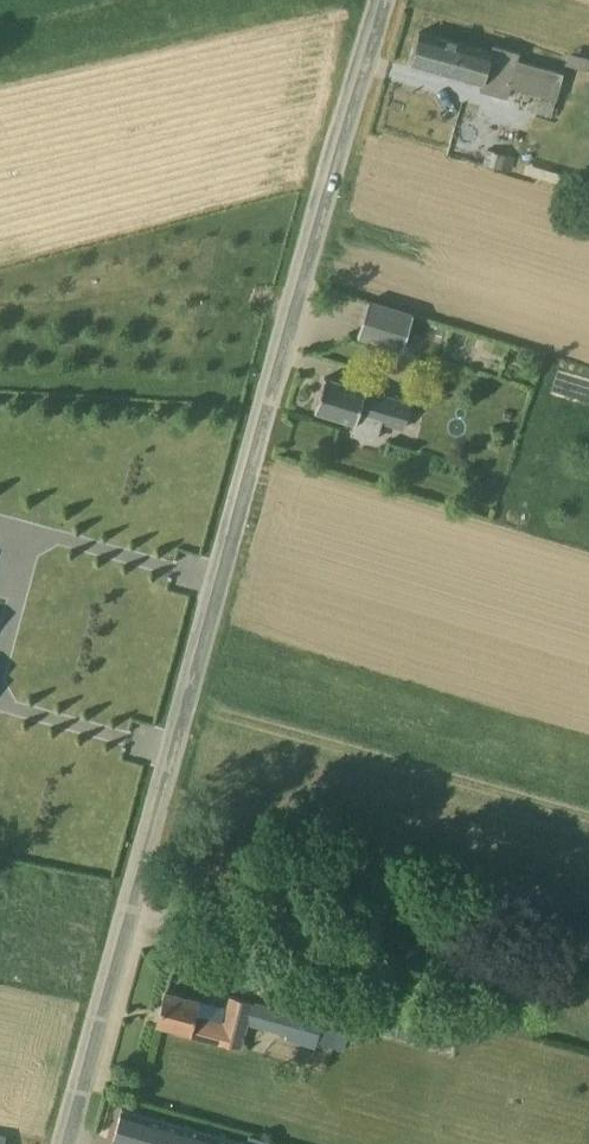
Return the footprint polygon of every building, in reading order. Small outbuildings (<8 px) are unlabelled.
[(511,57),(491,52),(419,31),(411,62),(497,86),(502,68),(508,70),(511,57)] [(515,156),(490,149),(486,163),(512,170),(515,156)] [(414,315),(368,301),(358,336),(403,349),(414,315)] [(411,403),(365,390),(366,389),(325,377),(315,409),(354,421),(350,433),(376,441),(383,421),(403,428),(411,403)] [(553,958),(541,954),(534,981),(546,984),(553,958)] [(242,1049),(247,1025),(252,1002),(229,995),(223,1021),(195,1015),(200,999),(166,990),(157,1023),(175,1028),(174,1031),(208,1039),(208,1041),(242,1049)] [(324,1022),(252,1002),(247,1025),(318,1045),(319,1042),(324,1022)] [(139,1113),(122,1109),(113,1141),(125,1143),(252,1143),(139,1113)]
